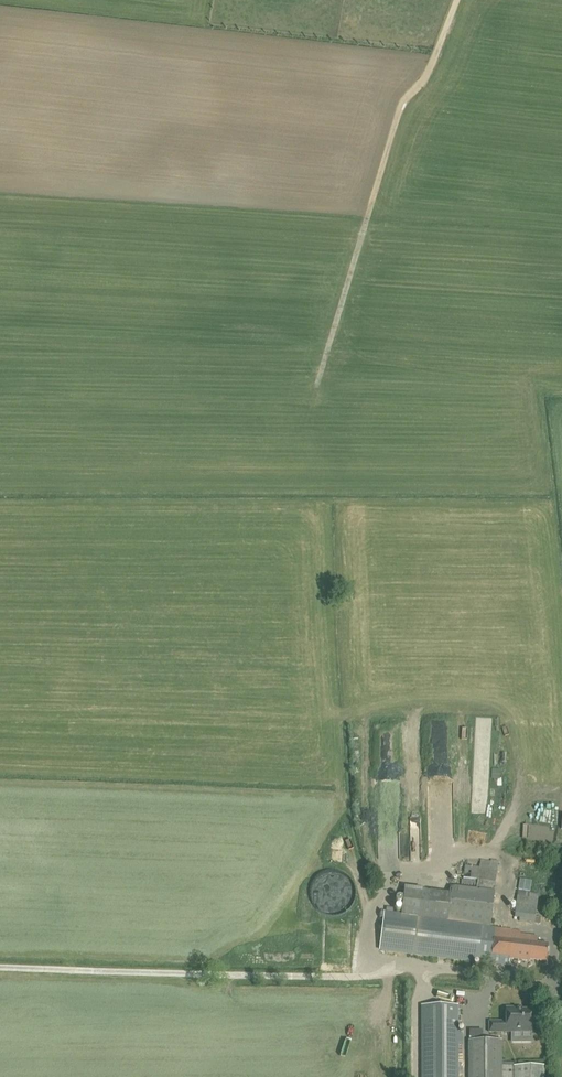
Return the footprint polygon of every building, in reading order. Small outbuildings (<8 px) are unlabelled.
[(385,913),(380,950),(412,954),(509,966),(509,959),(530,962),(531,960),(546,962),(549,945),(538,944),(537,944),(538,937),(520,935),(521,932),(495,928),(490,927),(499,861),(492,859),(491,862),(481,860),(480,868),(464,865),(463,878),(477,879),(477,887),(475,887),(476,881),(462,880),(462,885),(452,884),(452,887),(451,895),(405,889),(402,915),(385,913)] [(347,874),(319,873),(318,908),(346,909),(347,874)] [(520,917),(520,921),(539,923),(540,916),(536,916),(537,901),(528,901),(529,893),(518,892),(515,917),(520,917)] [(457,1006),(422,1006),(422,1076),(457,1076),(457,1006)] [(532,1032),(532,1021),(532,1010),(516,1011),(516,1008),(506,1008),(506,1022),(489,1022),(489,1032),(532,1032)] [(515,1066),(501,1065),(501,1041),(469,1042),(469,1076),(545,1076),(545,1066),(515,1066)]
